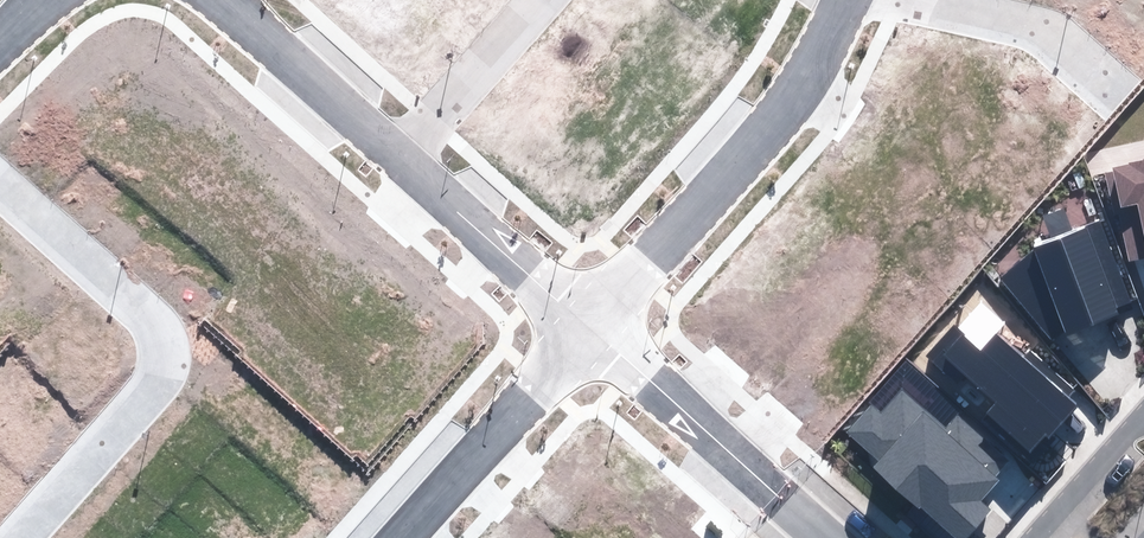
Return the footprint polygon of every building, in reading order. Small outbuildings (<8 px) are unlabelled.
[(1105,173),(1127,261),(1143,257),(1143,164),(1105,173)] [(1132,302),(1100,220),(1033,246),(1036,252),(1001,279),(1050,339),(1065,327),(1132,302)] [(980,353),(951,326),(926,354),(958,384),(967,374),(999,403),(989,414),(1029,451),(1045,433),(1048,436),(1074,408),(1065,399),(1073,390),(1030,351),(1021,360),(995,336),(980,353)] [(848,432),(880,461),(874,466),(953,537),(969,537),(993,512),(980,501),(998,481),(993,476),(1007,462),(957,416),(944,431),(903,394),(884,415),(873,405),(848,432)]
